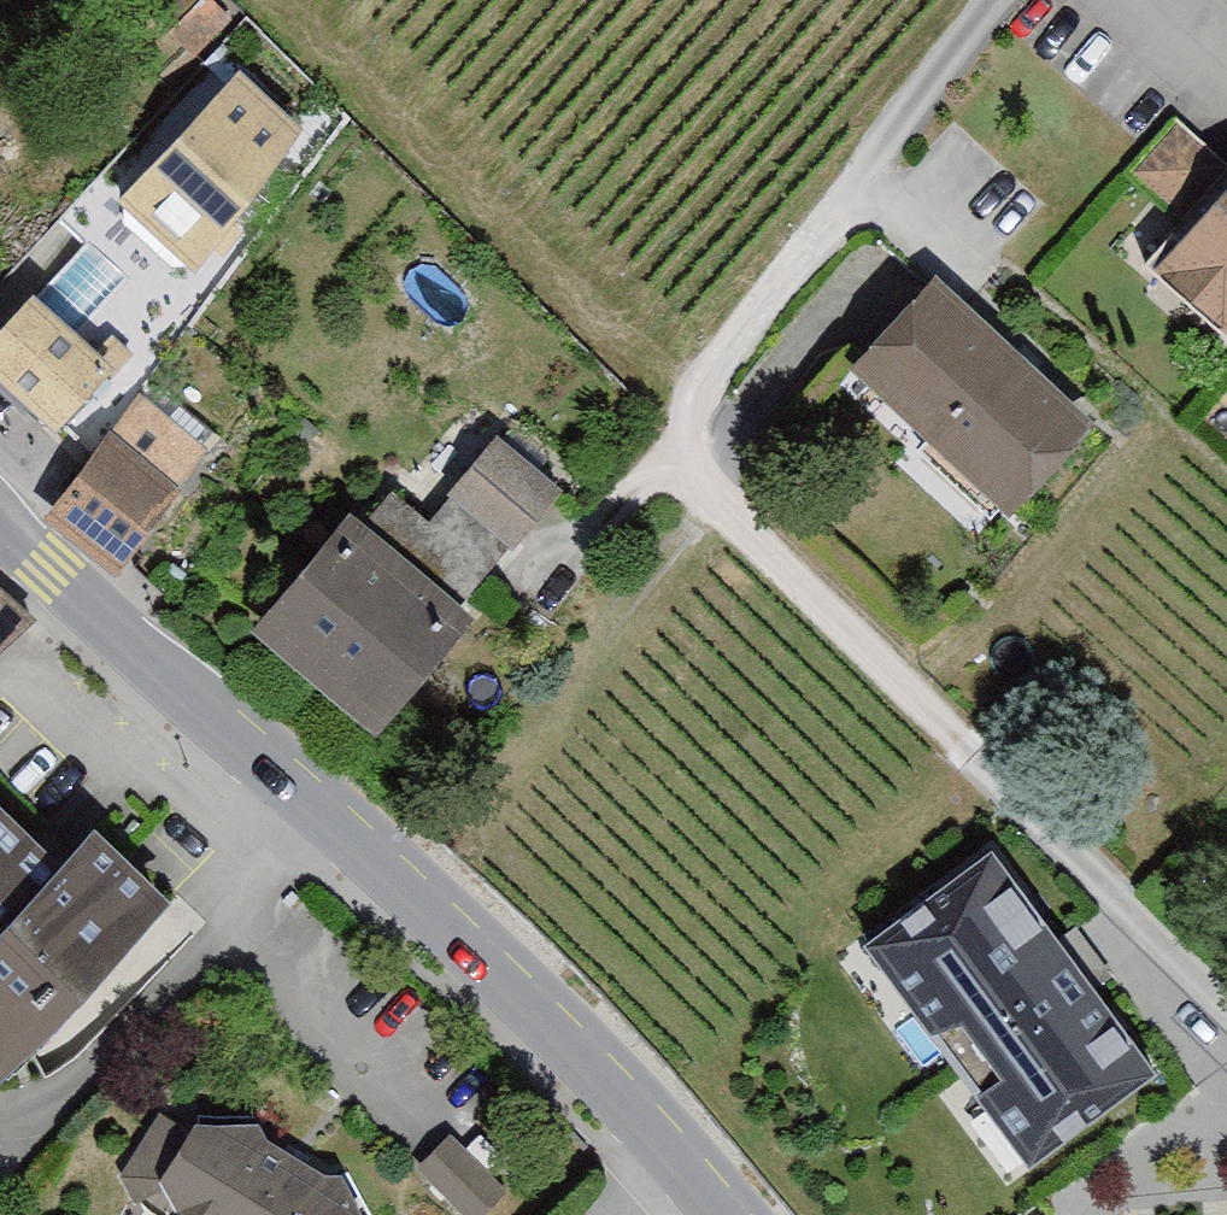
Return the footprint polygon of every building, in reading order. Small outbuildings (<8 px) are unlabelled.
[(297,101),(225,46),(114,191),(186,246),(297,101)] [(1137,175),(1184,197),(1215,132),(1168,110),(1137,175)] [(1143,259),(1226,329),(1226,159),(1143,259)] [(1088,403),(918,271),(839,372),(1009,504),(1088,403)] [(116,355),(37,286),(0,327),(0,361),(62,415),(116,355)] [(203,443),(129,388),(38,510),(112,565),(203,443)] [(548,488),(483,436),(424,509),(389,481),(361,517),(460,597),(548,488)] [(361,517),(336,501),(239,624),(374,729),(471,606),(460,597),(361,517)] [(0,813),(0,1063),(164,898),(83,818),(45,857),(0,813)] [(1157,1058),(1002,841),(846,952),(1001,1169),(1157,1058)] [(192,1096),(135,1188),(179,1214),(378,1214),(379,1212),(192,1096)] [(420,1163),(475,1213),(509,1175),(453,1125),(420,1163)]
